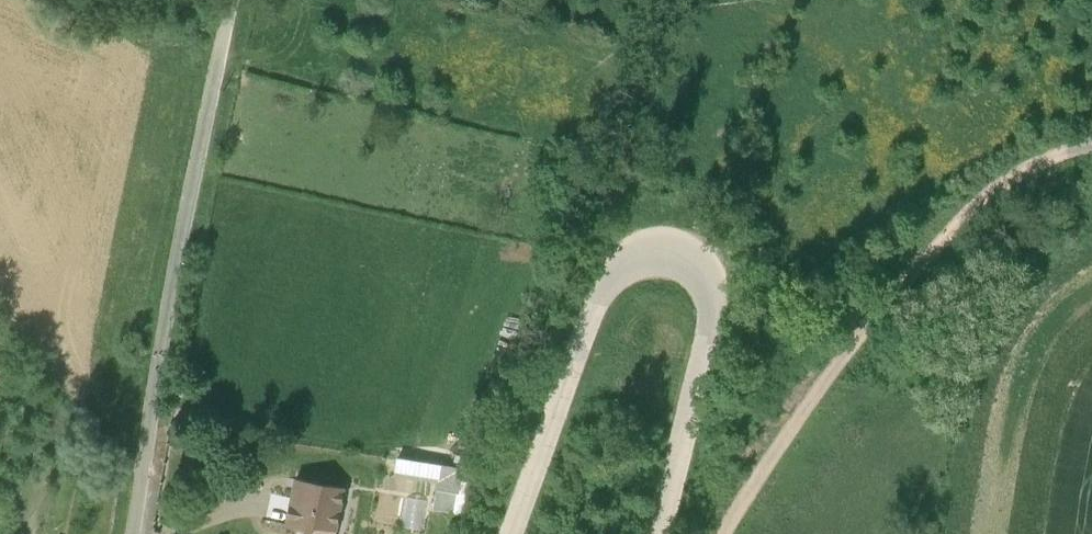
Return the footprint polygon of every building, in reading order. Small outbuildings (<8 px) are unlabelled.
[(456,496),(457,497),(462,470),(396,458),(392,478),(434,485),(433,492),(434,493),(430,512),(452,516),(456,496)] [(313,528),(336,533),(345,489),(293,479),(284,528),(311,533),(312,533),(313,528)] [(456,496),(452,516),(467,519),(473,483),(460,481),(457,497),(456,496)]
